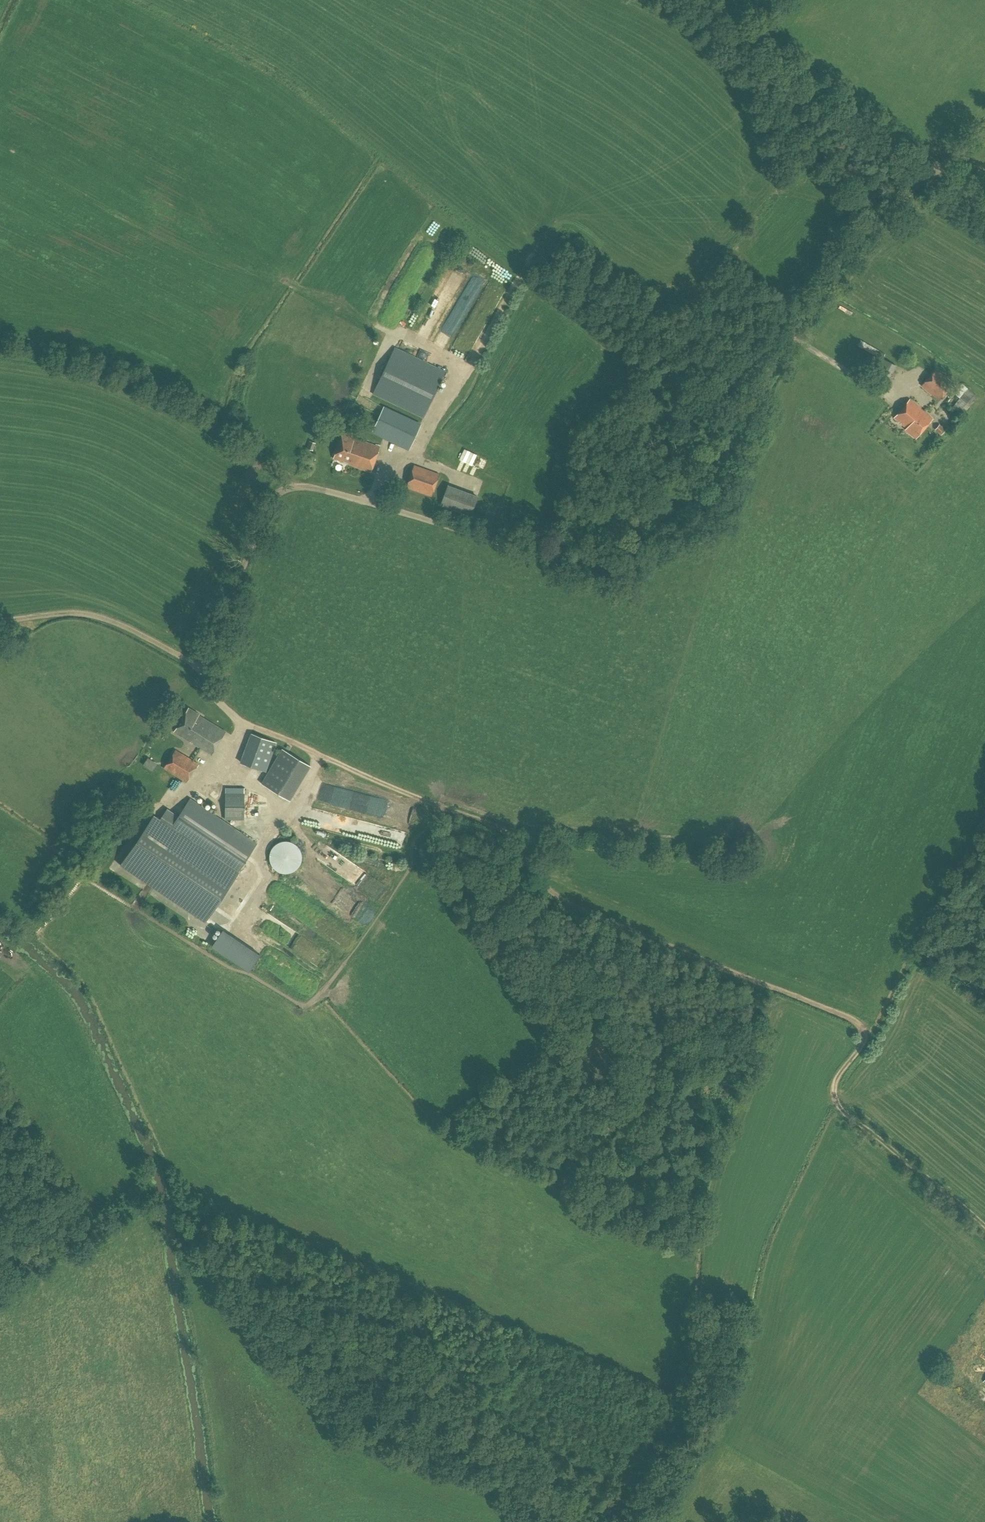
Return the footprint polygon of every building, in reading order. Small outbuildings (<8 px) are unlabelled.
[(501,234),(505,238),(513,230),(509,226),(501,234)] [(468,250),(473,255),(480,247),(474,243),(468,250)] [(462,302),(470,311),(475,306),(467,297),(462,302)] [(483,337),(485,333),(470,326),(468,331),(483,337)] [(422,421),(424,417),(445,372),(395,348),(373,393),(420,416),(418,420),(422,421)] [(434,362),(435,354),(423,353),(422,360),(434,362)] [(939,400),(953,384),(935,369),(921,385),(939,400)] [(447,392),(451,379),(446,378),(442,390),(447,392)] [(962,415),(977,396),(962,384),(955,392),(961,397),(952,407),(962,415)] [(916,438),(932,419),(909,399),(894,417),(916,438)] [(384,407),(372,432),(408,449),(421,424),(384,407)] [(456,441),(465,431),(458,424),(449,434),(456,441)] [(941,435),(945,429),(939,424),(935,430),(941,435)] [(371,472),(380,447),(354,438),(355,435),(343,431),(333,458),(371,472)] [(316,443),(309,441),(306,448),(313,451),(316,443)] [(398,473),(407,469),(404,461),(395,465),(398,473)] [(432,496),(439,474),(414,465),(406,486),(432,496)] [(453,487),(444,510),(473,521),(482,498),(453,487)] [(211,754),(226,731),(198,715),(199,714),(189,708),(174,732),(211,754)] [(265,771),(275,743),(251,734),(241,762),(265,771)] [(186,782),(198,763),(174,749),(163,768),(186,782)] [(289,800),(310,765),(282,749),(261,783),(289,800)] [(244,820),(244,793),(225,793),(225,820),(244,820)] [(257,843),(190,798),(178,816),(167,808),(159,819),(153,815),(119,865),(205,922),(239,872),(238,871),(257,843)] [(286,873),(288,873),(291,872),(293,871),(295,870),(297,868),(299,866),(300,864),(301,862),(302,859),(302,857),(301,854),(301,852),(300,850),(299,848),(297,846),(295,844),(293,843),(291,842),(288,841),(286,841),(283,841),(281,842),(278,843),(276,844),(274,846),(272,848),(271,850),(270,852),(270,855),(269,857),(270,860),(270,862),(271,864),(272,866),(274,868),(276,870),(278,871),(280,872),(283,873),(286,873)] [(217,938),(211,947),(249,972),(261,954),(229,933),(223,942),(217,938)]
